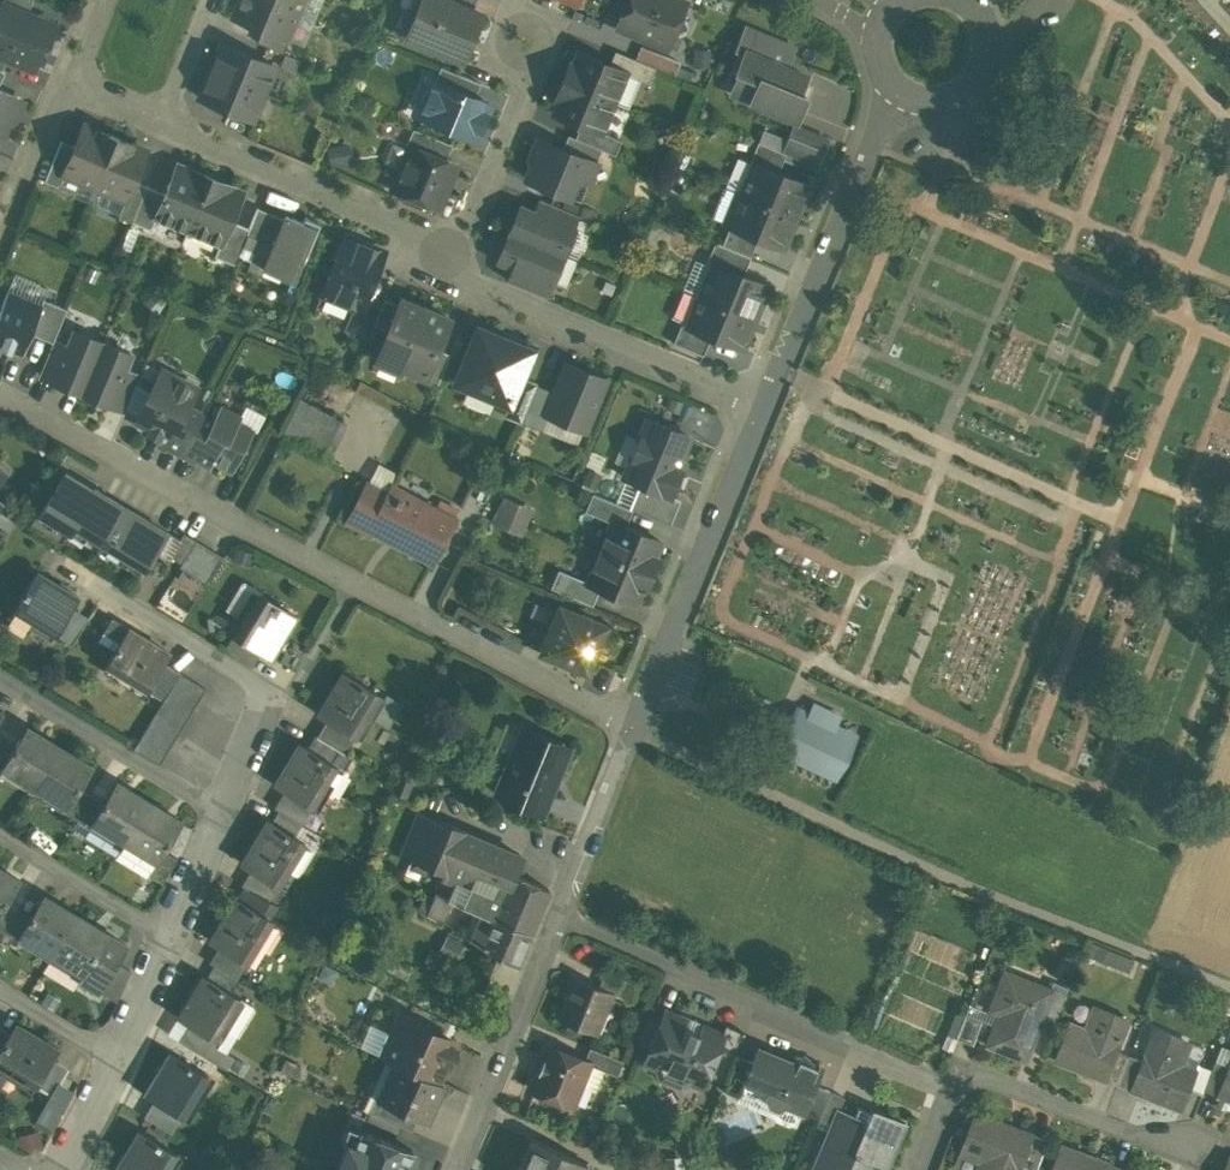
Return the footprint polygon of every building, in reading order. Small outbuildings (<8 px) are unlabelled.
[(27,15),(33,0),(0,0),(0,4),(27,15)] [(269,0),(239,0),(232,16),(263,29),(287,39),(298,12),(269,0)] [(298,12),(303,0),(269,0),(298,12)] [(406,37),(462,60),(481,13),(472,9),(449,0),(422,0),(406,37)] [(472,9),(476,0),(449,0),(472,9)] [(681,0),(628,0),(616,27),(667,49),(674,32),(678,34),(683,32),(686,25),(684,20),(680,19),(686,2),(681,0)] [(794,48),(747,27),(737,49),(745,53),(746,51),(780,65),(781,62),(787,64),(794,48)] [(287,39),(263,29),(257,42),(284,53),(289,40),(287,39)] [(276,66),(221,43),(210,70),(264,92),(276,66)] [(680,62),(641,46),(636,59),(655,67),(674,75),(680,62)] [(610,64),(578,51),(573,64),(570,63),(566,72),(568,73),(574,85),(614,102),(626,72),(627,71),(610,64)] [(636,59),(615,51),(610,64),(627,71),(626,72),(649,82),(655,67),(636,59)] [(780,65),(746,51),(745,53),(738,71),(745,74),(737,94),(796,119),(805,96),(798,93),(806,75),(780,65)] [(480,83),(441,67),(435,81),(475,97),(480,83)] [(264,92),(210,70),(199,97),(253,119),(264,92)] [(475,97),(435,81),(432,87),(423,91),(431,109),(427,118),(467,135),(472,123),(478,120),(483,122),(490,104),(475,97)] [(614,102),(574,85),(561,91),(559,89),(555,98),(558,100),(553,113),(581,124),(601,133),(602,132),(614,102)] [(3,136),(8,123),(16,120),(13,112),(18,98),(0,91),(0,135),(3,136)] [(621,140),(602,132),(601,133),(581,124),(575,138),(602,149),(615,155),(621,140)] [(75,147),(64,174),(95,186),(115,137),(84,125),(75,147)] [(828,140),(793,125),(782,152),(786,154),(817,167),(828,140)] [(453,145),(413,128),(407,144),(412,146),(412,145),(447,159),(453,145)] [(602,149),(575,138),(568,135),(562,148),(596,162),(602,149)] [(146,150),(115,137),(95,186),(126,199),(134,180),(146,150)] [(562,148),(538,139),(530,159),(533,160),(526,178),(580,200),(596,162),(562,148)] [(61,141),(45,181),(58,187),(64,174),(75,147),(61,141)] [(782,152),(758,142),(750,162),(753,164),(753,163),(778,173),(786,154),(782,152)] [(447,159),(412,145),(412,146),(403,168),(397,171),(393,181),(395,187),(393,191),(436,209),(456,162),(447,159)] [(210,177),(177,163),(164,193),(155,217),(156,217),(188,230),(210,177)] [(778,173),(753,163),(753,164),(741,194),(794,216),(800,200),(804,198),(808,189),(806,184),(778,173)] [(210,177),(188,230),(220,244),(221,244),(231,221),(244,191),(210,177)] [(147,186),(134,180),(126,199),(118,216),(132,222),(147,186)] [(147,186),(132,222),(151,230),(156,217),(155,217),(164,193),(147,186)] [(794,216),(741,194),(728,225),(730,226),(758,237),(781,246),(785,244),(789,235),(787,231),(794,216)] [(579,216),(539,199),(534,212),(534,213),(574,229),(579,216)] [(283,218),(257,207),(249,228),(246,235),(272,245),(283,218)] [(574,229),(534,213),(534,212),(520,207),(509,233),(563,256),(574,229)] [(301,226),(283,218),(272,245),(263,267),(292,280),(301,258),(304,260),(320,222),(305,216),(301,226)] [(231,221),(221,244),(220,244),(215,256),(234,264),(246,235),(249,228),(231,221)] [(758,237),(730,226),(722,245),(750,256),(758,237)] [(563,256),(509,233),(498,260),(512,266),(512,265),(552,282),(563,256)] [(346,236),(343,241),(337,244),(332,255),(335,261),(322,293),(356,308),(367,281),(370,283),(383,251),(346,236)] [(722,245),(715,242),(707,262),(712,264),(712,263),(743,275),(750,256),(722,245)] [(743,275),(712,263),(712,264),(699,294),(753,316),(758,304),(761,305),(768,286),(743,275)] [(552,282),(512,265),(512,266),(506,279),(546,296),(552,282)] [(370,283),(367,281),(356,308),(349,326),(369,334),(373,325),(384,298),(388,290),(370,283)] [(8,291),(0,309),(0,345),(1,345),(0,346),(0,347),(11,352),(14,346),(21,343),(26,345),(31,333),(43,305),(41,305),(8,291)] [(753,316),(699,294),(687,324),(686,325),(711,335),(743,348),(750,330),(747,329),(753,316)] [(398,304),(384,298),(373,325),(387,331),(398,304)] [(449,318),(401,298),(398,304),(387,331),(377,356),(424,375),(426,376),(437,348),(449,318)] [(67,309),(43,299),(41,305),(43,305),(31,333),(53,342),(55,339),(67,309)] [(711,335),(686,325),(687,324),(682,322),(673,343),(703,355),(711,335)] [(478,327),(455,382),(509,405),(510,405),(521,376),(525,369),(527,370),(536,346),(513,336),(511,341),(478,327)] [(53,379),(53,381),(82,393),(103,342),(74,330),(68,344),(53,379)] [(68,344),(55,339),(53,342),(40,374),(53,379),(68,344)] [(103,342),(82,393),(110,405),(111,403),(126,368),(132,354),(103,342)] [(450,354),(437,348),(426,376),(424,375),(422,380),(437,386),(450,354)] [(604,379),(568,364),(556,393),(548,413),(584,428),(604,379)] [(126,368),(111,403),(125,409),(136,382),(139,374),(126,368)] [(521,376),(510,405),(509,405),(507,410),(523,416),(536,384),(537,383),(521,376)] [(138,416),(136,419),(151,426),(147,433),(168,444),(187,407),(197,389),(175,378),(172,385),(158,377),(151,390),(138,416)] [(151,390),(136,382),(125,409),(138,416),(151,390)] [(556,393),(536,384),(523,416),(522,420),(542,428),(548,413),(556,393)] [(339,421),(300,401),(281,439),(292,445),(320,459),(339,421)] [(213,421),(200,413),(180,451),(201,461),(205,454),(211,457),(210,459),(231,470),(253,429),(243,422),(241,416),(221,406),(213,421)] [(187,407),(168,444),(180,451),(200,413),(187,407)] [(523,416),(507,410),(504,416),(521,423),(522,420),(523,416)] [(635,448),(683,468),(685,463),(680,460),(690,436),(647,419),(635,448)] [(281,439),(274,454),(284,460),(292,445),(281,439)] [(683,468),(635,448),(623,477),(640,483),(671,496),(683,468)] [(125,507),(132,495),(66,456),(36,506),(74,529),(80,518),(108,535),(125,507)] [(386,493),(366,483),(346,522),(368,533),(369,530),(433,563),(456,520),(427,505),(427,504),(391,485),(386,493)] [(671,496),(640,483),(630,508),(632,509),(670,524),(680,500),(671,496)] [(630,508),(592,493),(585,511),(612,522),(612,521),(625,526),(632,509),(630,508)] [(503,496),(497,509),(528,523),(534,509),(503,496)] [(167,532),(125,507),(108,535),(102,545),(144,570),(167,532)] [(492,522),(523,535),(528,523),(497,509),(492,522)] [(625,526),(612,521),(612,522),(600,552),(650,573),(657,557),(654,556),(661,541),(625,526)] [(196,540),(184,532),(170,556),(182,563),(196,540)] [(222,556),(196,540),(182,563),(180,566),(206,582),(222,556)] [(650,573),(600,552),(587,581),(587,583),(600,588),(635,602),(642,587),(644,588),(650,573)] [(587,581),(558,569),(550,587),(592,605),(600,588),(587,583),(587,581)] [(78,597),(37,572),(13,609),(55,635),(69,612),(78,597)] [(297,615),(259,592),(234,634),(257,649),(271,657),(297,615)] [(604,626),(559,607),(541,651),(586,670),(604,626)] [(86,622),(69,612),(55,635),(72,645),(86,622)] [(128,627),(113,618),(104,632),(119,641),(128,627)] [(170,653),(128,627),(119,641),(105,665),(147,691),(161,668),(170,653)] [(257,649),(234,634),(224,650),(248,665),(257,649)] [(177,678),(161,668),(147,691),(164,701),(177,678)] [(380,695),(343,672),(317,713),(332,722),(354,736),(380,695)] [(206,688),(181,673),(177,678),(164,701),(134,749),(160,764),(206,688)] [(840,716),(812,703),(806,716),(834,729),(840,716)] [(798,712),(781,748),(834,773),(851,737),(834,729),(806,716),(798,712)] [(499,747),(511,750),(518,722),(506,719),(499,747)] [(354,736),(332,722),(322,739),(344,752),(354,736)] [(59,746),(25,726),(12,747),(1,765),(3,766),(35,785),(59,746)] [(524,731),(498,794),(542,812),(568,749),(524,731)] [(352,758),(315,735),(308,746),(337,764),(345,769),(352,758)] [(0,742),(0,770),(3,766),(1,765),(12,747),(1,740),(0,742)] [(308,746),(300,741),(274,784),(289,794),(311,807),(337,764),(308,746)] [(91,766),(59,746),(35,785),(66,804),(67,805),(79,787),(91,766)] [(148,801),(114,781),(102,801),(91,819),(93,821),(125,840),(148,801)] [(91,794),(79,787),(67,805),(66,804),(62,811),(76,819),(91,794)] [(102,801),(91,794),(76,819),(89,827),(93,821),(91,819),(102,801)] [(311,807),(289,794),(279,810),(301,824),(311,807)] [(181,821),(148,801),(125,840),(156,859),(157,860),(164,850),(164,849),(181,821)] [(301,824),(279,810),(272,822),(293,836),(301,824)] [(526,854),(419,810),(400,854),(501,896),(511,873),(517,876),(526,854)] [(272,822),(268,820),(243,862),(257,871),(280,884),(305,843),(293,836),(272,822)] [(164,850),(157,860),(156,859),(147,874),(162,883),(177,858),(164,850)] [(0,869),(0,911),(7,900),(18,880),(0,869)] [(280,884),(257,871),(247,888),(269,902),(280,884)] [(517,876),(511,873),(501,896),(492,918),(529,934),(548,889),(517,876)] [(470,889),(458,884),(451,900),(451,901),(462,906),(470,889)] [(491,895),(471,886),(470,889),(462,906),(474,911),(483,914),(491,895)] [(451,900),(435,893),(426,915),(441,923),(451,901),(451,900)] [(75,915),(43,896),(32,915),(20,934),(21,935),(52,954),(75,915)] [(273,920),(237,898),(211,940),(225,949),(248,962),(273,920)] [(7,900),(0,911),(0,930),(4,932),(19,908),(7,900)] [(32,915),(19,908),(4,932),(18,941),(21,935),(20,934),(32,915)] [(483,914),(474,911),(464,936),(481,945),(492,918),(483,914)] [(109,935),(75,915),(52,954),(84,973),(85,974),(109,935)] [(529,934),(492,918),(481,945),(516,965),(529,934)] [(109,935),(85,974),(84,973),(80,980),(99,992),(117,962),(127,946),(109,935)] [(1091,955),(1129,970),(1134,957),(1096,942),(1091,955)] [(248,962),(225,949),(215,966),(238,979),(248,962)] [(117,962),(99,992),(116,1002),(130,970),(117,962)] [(238,979),(215,966),(208,977),(231,991),(238,979)] [(636,986),(604,973),(598,988),(609,992),(609,993),(630,1001),(636,986)] [(1050,990),(1006,973),(997,998),(1005,1002),(989,1045),(1025,1058),(1041,1016),(1051,990),(1050,990)] [(208,977),(204,975),(178,1016),(193,1025),(215,1039),(240,997),(231,991),(208,977)] [(598,988),(575,979),(559,1020),(590,1033),(596,1017),(599,1018),(609,993),(609,992),(598,988)] [(1053,980),(1050,990),(1051,990),(1041,1016),(1054,1021),(1068,986),(1053,980)] [(1099,1009),(1089,1035),(1069,1027),(1058,1056),(1098,1072),(1096,1076),(1104,1079),(1116,1050),(1127,1020),(1099,1009)] [(688,1021),(665,1011),(661,1021),(651,1017),(646,1030),(651,1032),(646,1045),(654,1048),(647,1066),(654,1069),(658,1079),(679,1088),(690,1083),(701,1088),(706,1076),(723,1035),(721,1034),(701,1026),(699,1033),(685,1028),(688,1021)] [(981,1018),(966,1012),(956,1037),(972,1043),(981,1018)] [(429,1029),(398,1016),(380,1057),(400,1065),(438,1082),(445,1064),(448,1065),(456,1062),(459,1055),(456,1049),(453,1047),(454,1043),(428,1032),(429,1029)] [(15,1023),(6,1038),(0,1048),(0,1065),(35,1086),(49,1063),(58,1048),(15,1023)] [(215,1039),(193,1025),(182,1043),(204,1056),(215,1039)] [(744,1033),(724,1025),(721,1034),(723,1035),(706,1076),(723,1083),(735,1055),(744,1033)] [(1143,1060),(1131,1089),(1139,1093),(1141,1088),(1182,1105),(1194,1074),(1175,1067),(1186,1040),(1155,1028),(1143,1060)] [(548,1046),(531,1088),(551,1096),(553,1102),(560,1105),(566,1103),(572,1105),(580,1085),(588,1064),(589,1062),(584,1060),(548,1046)] [(623,1061),(590,1047),(584,1060),(589,1062),(588,1064),(604,1070),(617,1075),(623,1061)] [(792,1065),(756,1050),(751,1061),(744,1077),(747,1078),(767,1087),(763,1096),(767,1105),(776,1109),(785,1105),(801,1112),(812,1084),(819,1069),(795,1059),(792,1065)] [(1129,1056),(1116,1050),(1104,1079),(1117,1084),(1129,1056)] [(209,1075),(172,1052),(146,1095),(160,1103),(183,1117),(209,1075)] [(751,1061),(735,1055),(723,1083),(721,1089),(739,1096),(747,1078),(744,1077),(751,1061)] [(1129,1056),(1117,1084),(1131,1089),(1143,1060),(1129,1055),(1129,1056)] [(1214,1060),(1203,1089),(1217,1095),(1228,1065),(1214,1060)] [(1228,1065),(1217,1095),(1225,1098),(1227,1094),(1229,1095),(1229,1061),(1228,1065)] [(65,1073),(49,1063),(35,1086),(52,1096),(65,1073)] [(604,1070),(588,1064),(580,1085),(595,1091),(604,1070)] [(385,1100),(384,1102),(403,1110),(427,1120),(442,1084),(438,1082),(400,1065),(385,1100)] [(829,1091),(812,1084),(801,1112),(817,1119),(829,1091)] [(844,1098),(829,1091),(817,1119),(831,1125),(838,1109),(839,1109),(844,1098)] [(403,1110),(384,1102),(385,1100),(375,1096),(368,1112),(397,1124),(403,1110)] [(183,1117),(160,1103),(150,1120),(173,1134),(183,1117)] [(838,1109),(831,1125),(817,1159),(834,1166),(833,1169),(867,1169),(871,1160),(886,1166),(904,1123),(872,1109),(867,1121),(839,1109),(838,1109)] [(974,1116),(961,1150),(984,1159),(980,1169),(1018,1169),(1020,1165),(1030,1138),(1028,1138),(974,1116)] [(347,1125),(341,1141),(347,1143),(336,1169),(405,1169),(412,1150),(347,1125)] [(139,1131),(115,1169),(167,1169),(177,1154),(139,1131)] [(1030,1132),(1028,1138),(1030,1138),(1020,1165),(1034,1169),(1036,1169),(1048,1139),(1030,1132)] [(516,1169),(581,1169),(585,1162),(531,1138),(516,1169)] [(1059,1150),(1052,1169),(1107,1169),(1109,1164),(1101,1161),(1099,1165),(1059,1150)]
